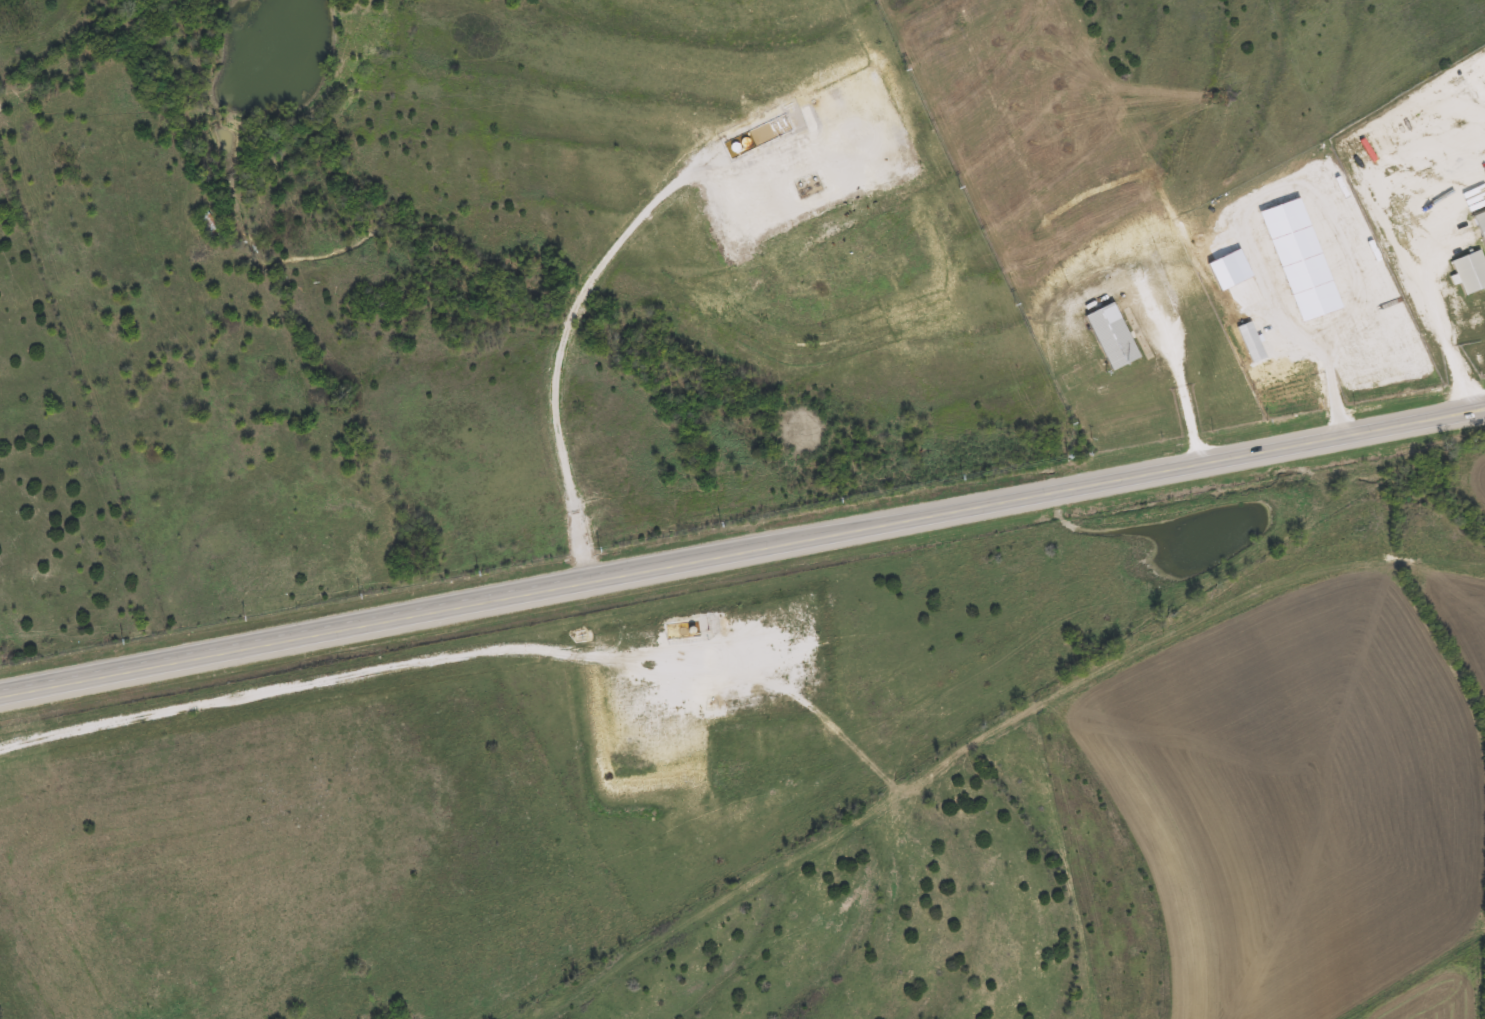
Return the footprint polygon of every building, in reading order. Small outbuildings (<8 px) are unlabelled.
[(1261,215),(1303,199),(1346,308),(1305,324),(1261,215)] [(1470,213),(1484,208),(1484,256),(1470,213)] [(1477,249),(1484,268),(1484,285),(1463,294),(1449,260),(1477,249)] [(1082,314),(1110,301),(1136,357),(1108,370),(1082,314)]
